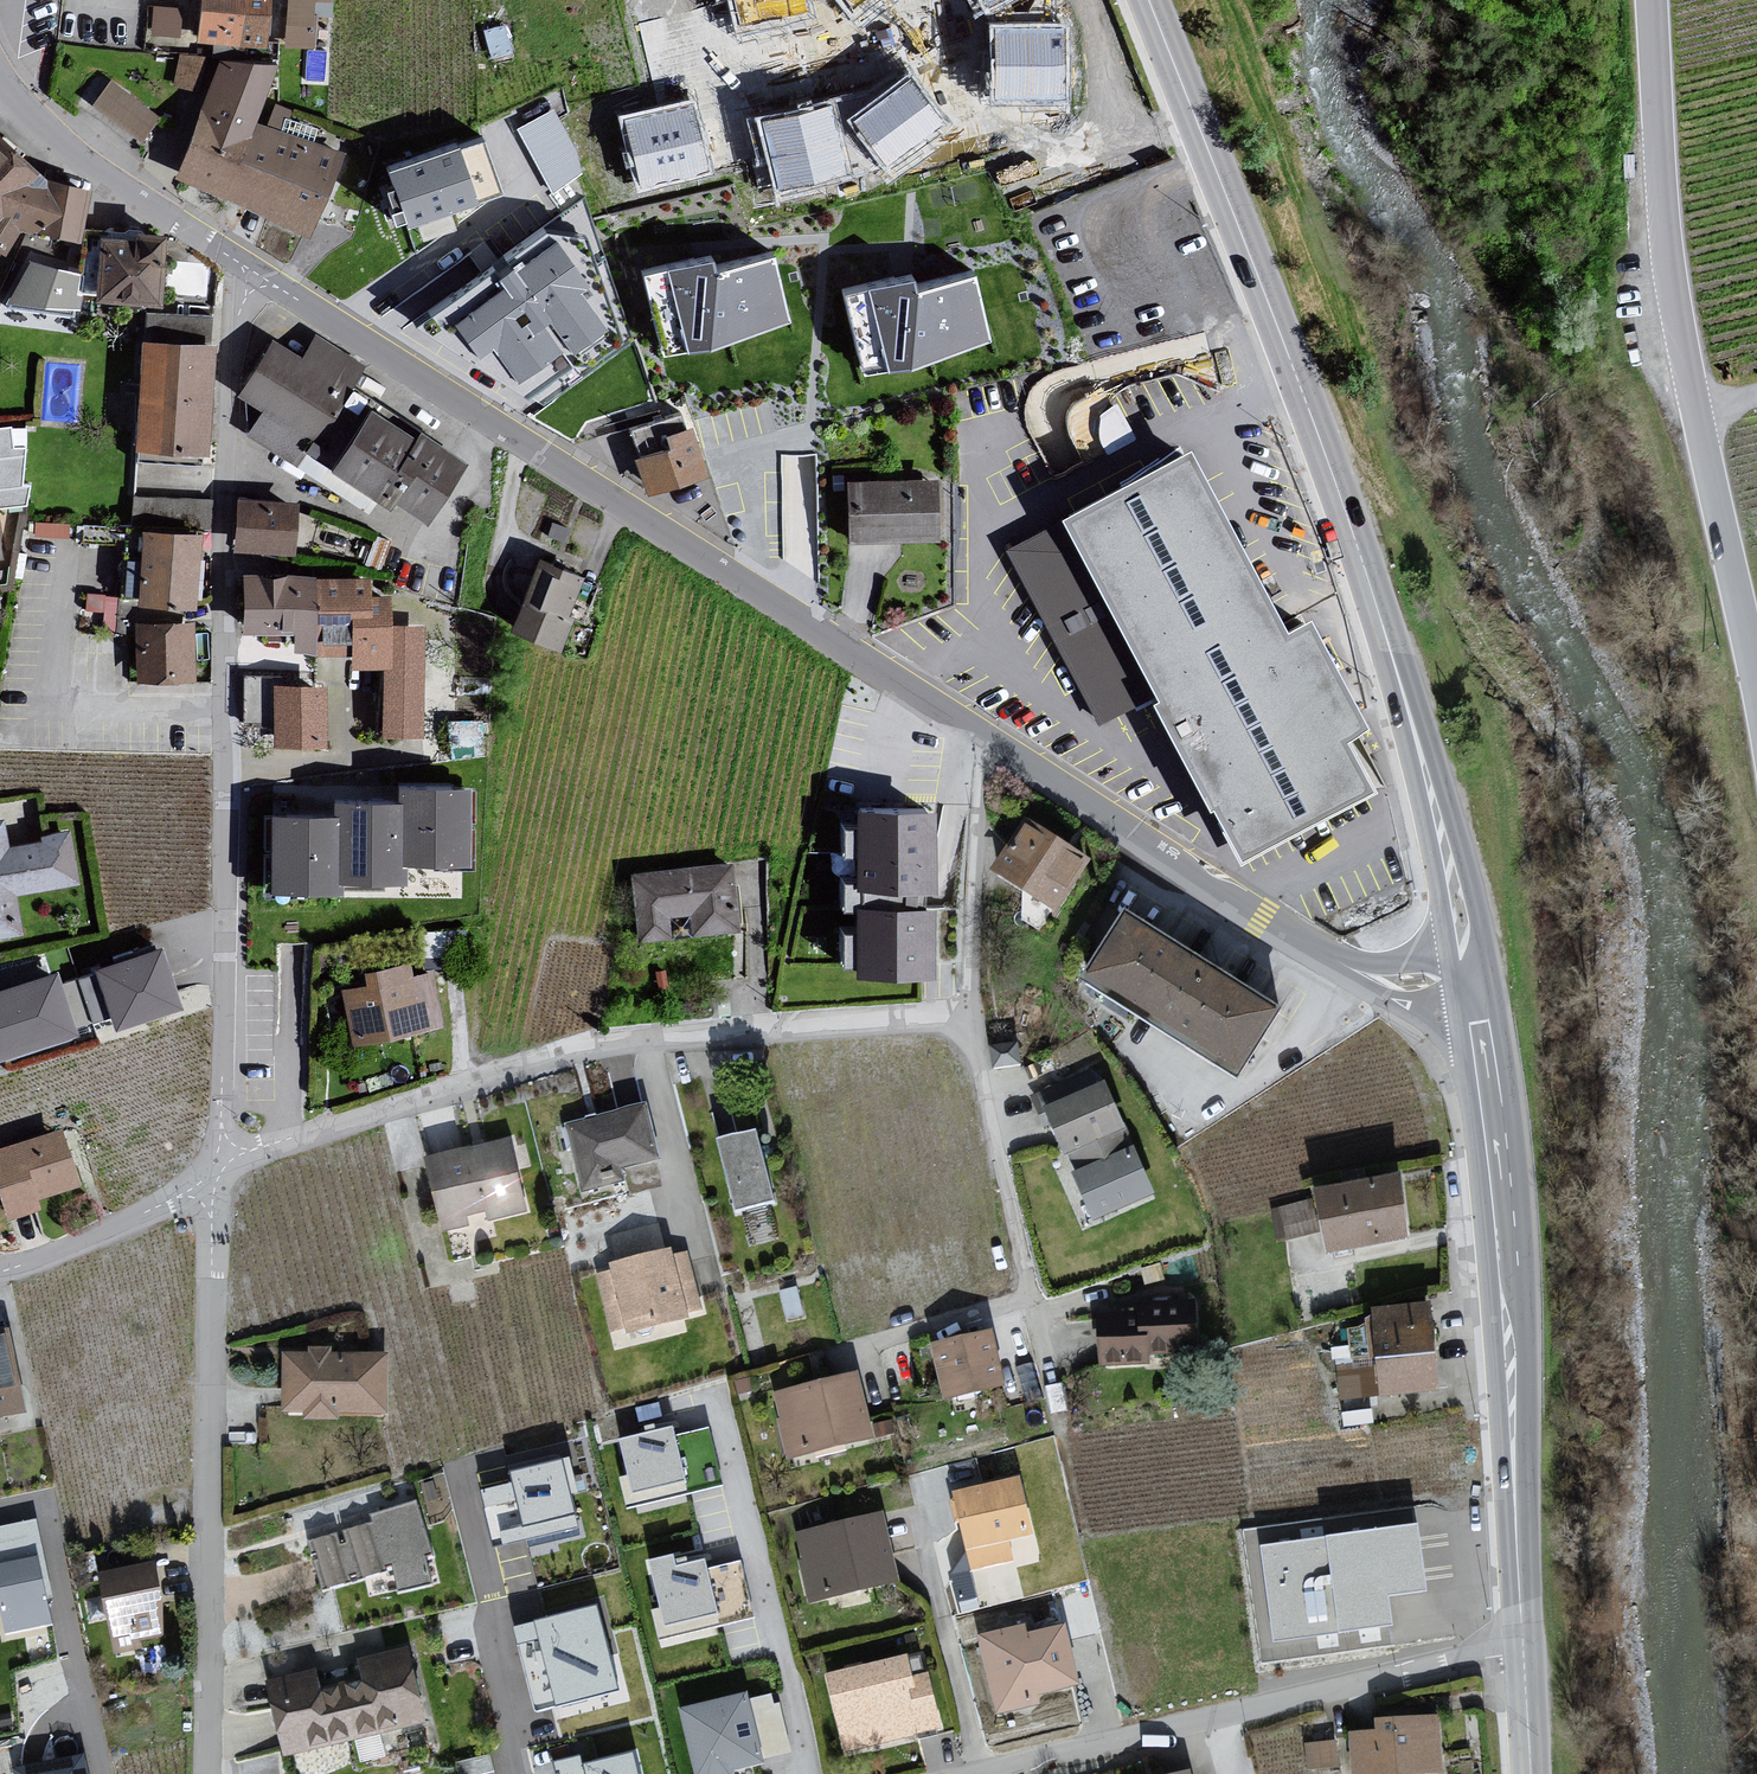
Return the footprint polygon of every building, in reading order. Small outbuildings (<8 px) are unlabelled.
[(197,43),(266,48),(269,0),(201,0),(197,43)] [(284,48),(302,48),(315,49),(317,16),(332,17),(332,2),(317,1),(317,0),(287,0),(284,44),(284,48)] [(740,26),(805,11),(803,0),(735,0),(740,26)] [(182,9),(153,6),(150,35),(179,38),(182,9)] [(1065,29),(995,29),(995,100),(1066,100),(1065,29)] [(220,60),(179,54),(178,59),(173,86),(179,88),(209,94),(220,60)] [(276,66),(220,60),(209,94),(197,132),(190,146),(176,176),(306,240),(341,156),(282,135),(265,128),(256,125),(276,66)] [(912,80),(855,122),(888,166),(945,123),(912,80)] [(112,81),(93,107),(142,142),(161,117),(112,81)] [(275,104),(265,128),(282,135),(292,109),(280,105),(275,104)] [(694,105),(625,122),(641,188),(711,171),(694,105)] [(831,106),(763,122),(779,190),(847,175),(831,106)] [(551,111),(518,127),(554,192),(582,171),(576,150),(551,111)] [(485,138),(391,171),(410,226),(416,224),(451,213),(504,194),(485,138)] [(5,252),(23,227),(78,242),(89,190),(48,179),(43,175),(37,170),(0,143),(0,249),(5,252)] [(451,213),(416,224),(422,241),(456,229),(451,213)] [(166,236),(101,233),(100,295),(162,302),(166,236)] [(556,239),(512,269),(546,320),(553,316),(577,348),(608,325),(582,291),(588,283),(556,239)] [(669,268),(644,275),(663,358),(709,348),(789,322),(775,266),(772,256),(718,272),(713,257),(669,268)] [(30,261),(5,304),(72,313),(81,275),(30,261)] [(546,320),(512,269),(500,276),(507,287),(456,321),(478,355),(494,345),(519,384),(567,352),(546,320)] [(917,276),(844,294),(863,374),(913,366),(993,341),(976,275),(922,291),(917,276)] [(272,339),(239,395),(261,408),(245,436),(295,468),(305,453),(300,450),(309,435),(319,441),(354,387),(367,366),(314,334),(301,356),(272,339)] [(218,349),(148,346),(140,447),(216,456),(218,349)] [(462,459),(354,387),(319,441),(309,435),(300,450),(305,453),(387,506),(391,499),(425,521),(462,459)] [(668,435),(685,429),(680,415),(630,429),(639,458),(672,448),(668,435)] [(0,427),(0,507),(27,505),(30,485),(22,484),(24,447),(12,447),(10,426),(0,427)] [(639,458),(634,460),(645,496),(706,477),(691,428),(685,429),(668,435),(672,448),(639,458)] [(1237,857),(1250,856),(1374,791),(1347,739),(1367,729),(1311,621),(1289,632),(1193,447),(1059,516),(1155,700),(1237,857)] [(936,480),(846,482),(847,544),(937,542),(936,480)] [(207,501),(136,495),(133,529),(151,531),(205,535),(207,501)] [(293,553),(297,505),(240,500),(236,548),(293,553)] [(1059,516),(1006,554),(1097,730),(1155,700),(1059,516)] [(205,535),(151,531),(144,599),(203,605),(205,535)] [(586,579),(541,561),(513,631),(559,649),(586,579)] [(318,576),(245,576),(244,636),(293,637),(293,653),(350,654),(350,641),(317,641),(318,576)] [(370,624),(370,596),(370,577),(318,576),(317,641),(350,641),(350,624),(370,624)] [(389,595),(370,596),(370,624),(350,624),(350,641),(350,654),(351,669),(382,669),(390,669),(390,625),(389,595)] [(197,623),(136,624),(139,682),(201,682),(197,623)] [(382,669),(382,737),(421,737),(423,626),(390,625),(390,669),(382,669)] [(324,687),(274,687),(274,746),(324,746),(324,687)] [(397,784),(397,801),(404,801),(403,866),(408,866),(472,867),(474,785),(397,784)] [(333,800),(333,820),(338,820),(337,882),(344,882),(408,883),(408,866),(403,866),(404,801),(397,801),(333,800)] [(934,812),(856,810),(856,829),(844,829),(843,858),(856,857),(855,882),(843,883),(843,912),(855,912),(855,933),(843,933),(843,967),(856,968),(855,977),(934,978),(934,907),(925,908),(925,899),(924,891),(934,891),(934,826),(934,812)] [(22,934),(15,894),(78,884),(69,833),(8,843),(4,819),(0,819),(0,938),(22,934)] [(333,820),(267,819),(267,897),(344,898),(344,882),(337,882),(338,820),(333,820)] [(1029,823),(995,875),(1028,897),(1053,914),(1058,917),(1093,865),(1029,823)] [(632,873),(640,942),(740,930),(732,861),(632,873)] [(1041,934),(1053,914),(1028,897),(1015,917),(1041,934)] [(1288,1021),(1133,922),(1088,989),(1248,1084),(1288,1021)] [(161,948),(100,968),(101,972),(115,1015),(119,1028),(180,1008),(161,948)] [(375,988),(346,993),(356,1045),(444,1028),(434,975),(419,978),(416,964),(372,972),(375,988)] [(0,990),(0,1060),(75,1035),(73,1029),(61,985),(57,970),(0,990)] [(101,972),(61,985),(73,1029),(115,1015),(101,972)] [(1020,1047),(993,1051),(996,1071),(1023,1068),(1020,1047)] [(1092,1069),(1032,1096),(1041,1116),(1046,1114),(1101,1088),(1092,1069)] [(1101,1088),(1046,1114),(1097,1224),(1157,1196),(1106,1086),(1101,1088)] [(565,1131),(581,1197),(623,1187),(621,1176),(656,1167),(642,1112),(565,1131)] [(0,1148),(0,1196),(7,1219),(38,1210),(34,1198),(76,1186),(60,1131),(0,1148)] [(761,1137),(721,1147),(739,1216),(778,1207),(761,1137)] [(511,1144),(430,1166),(449,1238),(531,1216),(511,1144)] [(1404,1184),(1322,1202),(1331,1233),(1335,1260),(1416,1246),(1404,1184)] [(1331,1233),(1322,1202),(1273,1216),(1282,1247),(1331,1233)] [(616,1278),(600,1282),(615,1341),(706,1317),(690,1257),(679,1259),(677,1253),(614,1269),(616,1278)] [(1142,1319),(1101,1322),(1104,1372),(1152,1369),(1151,1358),(1202,1355),(1199,1302),(1141,1306),(1142,1319)] [(1433,1307),(1377,1314),(1387,1402),(1444,1395),(1433,1307)] [(0,1339),(0,1420),(25,1414),(8,1337),(0,1339)] [(995,1337),(935,1352),(948,1403),(1008,1389),(995,1337)] [(392,1360),(288,1358),(289,1418),(392,1420),(392,1360)] [(862,1377),(775,1398),(791,1464),(878,1443),(862,1377)] [(676,1434),(624,1447),(632,1480),(626,1486),(632,1514),(692,1499),(676,1434)] [(565,1462),(513,1474),(517,1490),(488,1496),(492,1513),(521,1507),(527,1535),(506,1539),(509,1554),(582,1537),(565,1462)] [(1023,1481),(955,1497),(974,1574),(1016,1564),(1012,1549),(1038,1543),(1023,1481)] [(377,1527),(314,1548),(329,1593),(395,1571),(398,1576),(405,1598),(437,1589),(429,1563),(431,1558),(440,1560),(421,1504),(374,1520),(377,1527)] [(886,1519),(798,1538),(814,1608),(902,1589),(886,1519)] [(0,1531),(0,1615),(6,1642),(55,1631),(47,1600),(53,1598),(36,1523),(0,1531)] [(1423,1533),(1265,1552),(1277,1648),(1397,1634),(1393,1605),(1431,1600),(1423,1533)] [(677,1561),(652,1567),(663,1613),(657,1617),(664,1644),(721,1630),(706,1569),(681,1575),(677,1561)] [(159,1568),(104,1581),(117,1645),(172,1639),(159,1568)] [(604,1607),(513,1628),(520,1656),(538,1652),(553,1717),(626,1700),(604,1607)] [(1028,1631),(981,1642),(999,1715),(1038,1706),(1036,1699),(1076,1689),(1079,1691),(1067,1640),(1065,1631),(1029,1639),(1028,1631)] [(413,1657),(276,1688),(292,1762),(430,1731),(413,1657)] [(920,1658),(832,1678),(847,1748),(936,1728),(920,1658)] [(682,1713),(696,1773),(753,1773),(766,1771),(749,1698),(682,1713)] [(1346,1731),(1349,1773),(1407,1773),(1438,1772),(1435,1715),(1373,1718),(1374,1730),(1346,1731)] [(1335,1740),(1305,1742),(1307,1767),(1337,1765),(1335,1740)] [(555,1760),(558,1773),(643,1773),(639,1755),(584,1766),(582,1755),(555,1760)] [(26,1773),(86,1773),(84,1763),(26,1773)]
